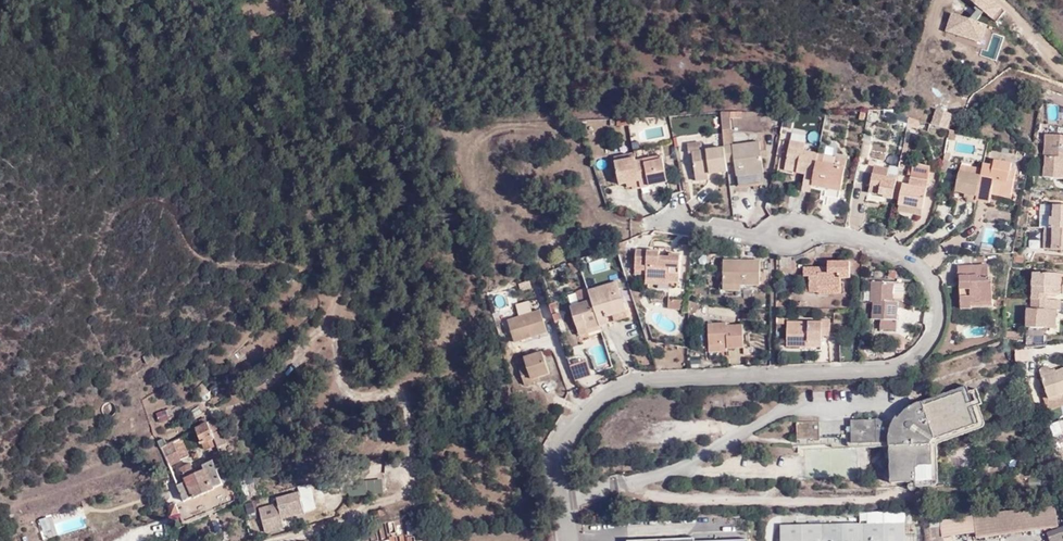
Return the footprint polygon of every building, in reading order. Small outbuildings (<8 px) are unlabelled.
[(999,0),(972,0),(991,17),(1003,3),(999,0)] [(986,22),(953,11),(946,28),(981,40),(986,22)] [(1059,123),(1058,102),(1046,102),(1047,124),(1059,123)] [(930,123),(947,128),(953,112),(936,106),(930,123)] [(723,113),(726,147),(734,146),(733,130),(732,120),(744,119),(744,112),(723,113)] [(918,133),(920,125),(910,122),(908,132),(918,133)] [(950,134),(948,144),(955,145),(957,136),(950,134)] [(1046,138),(1045,158),(1047,159),(1046,180),(1062,181),(1062,139),(1046,138)] [(710,174),(729,172),(728,163),(726,149),(703,151),(703,143),(691,143),(691,153),(695,153),(697,176),(710,174)] [(726,147),(726,149),(728,163),(738,163),(739,176),(740,176),(765,173),(762,143),(734,146),(726,147)] [(874,144),(865,143),(861,159),(870,160),(874,144)] [(815,184),(819,165),(820,157),(806,154),(807,147),(793,144),(788,169),(799,171),(798,175),(808,177),(804,193),(813,195),(814,188),(815,184)] [(905,149),(902,164),(907,165),(910,150),(905,149)] [(663,156),(638,161),(643,188),(668,182),(663,156)] [(638,161),(638,157),(616,161),(620,185),(629,183),(629,186),(633,186),(634,190),(643,188),(638,161)] [(820,157),(819,165),(849,171),(850,163),(820,157)] [(849,171),(819,165),(815,184),(829,186),(828,190),(826,199),(842,202),(849,171)] [(995,166),(994,168),(994,173),(984,172),(983,179),(978,204),(991,207),(993,200),(994,194),(1013,199),(1019,174),(1013,173),(1013,169),(995,166)] [(914,167),(912,180),(929,183),(932,170),(914,167)] [(898,185),(898,182),(889,180),(891,171),(878,168),(875,177),(873,187),(871,195),(885,198),(884,200),(894,202),(898,185)] [(964,168),(962,175),(983,179),(984,172),(984,171),(964,168)] [(765,173),(740,176),(742,188),(766,185),(765,173)] [(864,185),(873,187),(875,177),(867,175),(864,185)] [(970,205),(977,206),(977,205),(978,204),(983,179),(962,175),(958,195),(971,197),(970,205)] [(901,207),(925,212),(930,183),(929,183),(912,180),(911,180),(910,187),(905,187),(902,203),(901,207)] [(894,202),(902,203),(905,187),(898,185),(894,202)] [(1012,204),(1013,199),(994,194),(993,200),(1012,204)] [(923,219),(925,212),(901,207),(900,214),(923,219)] [(1056,208),(1055,231),(1049,231),(1049,251),(1062,252),(1062,208),(1056,208)] [(983,228),(983,246),(993,246),(994,228),(983,228)] [(671,272),(680,272),(680,253),(671,253),(670,258),(660,258),(660,249),(637,248),(636,268),(647,268),(647,272),(647,280),(671,281),(671,272)] [(579,259),(569,263),(573,272),(582,269),(579,259)] [(726,285),(742,285),(762,285),(763,262),(726,261),(726,285)] [(831,262),(831,267),(831,274),(825,274),(825,268),(806,267),(805,276),(811,276),(811,292),(822,292),(822,287),(842,287),(843,279),(852,279),(852,262),(831,262)] [(974,304),(995,303),(995,281),(991,281),(990,268),(962,269),(962,279),(964,279),(964,311),(974,310),(974,304)] [(679,282),(680,272),(671,272),(671,281),(679,282)] [(1037,296),(1054,296),(1062,297),(1062,287),(1062,277),(1038,276),(1037,296)] [(588,290),(591,299),(599,324),(608,322),(606,315),(612,313),(625,309),(616,281),(588,290)] [(881,322),(898,322),(899,305),(894,305),(895,299),(903,299),(906,296),(906,286),(895,285),(874,285),(873,304),(875,304),(874,322),(881,322)] [(591,299),(588,290),(587,286),(577,289),(581,302),(591,299)] [(599,324),(591,299),(581,302),(569,306),(579,334),(586,332),(585,329),(599,324)] [(688,300),(687,312),(693,312),(699,307),(700,303),(688,300)] [(1037,302),(1032,302),(1032,329),(1053,330),(1054,314),(1058,314),(1060,314),(1062,314),(1062,303),(1053,302),(1037,302)] [(540,306),(508,316),(515,338),(547,328),(540,306)] [(626,316),(625,309),(612,313),(615,320),(626,316)] [(559,310),(553,313),(555,318),(561,316),(559,310)] [(1058,317),(1058,314),(1054,314),(1053,330),(1061,330),(1062,318),(1058,317)] [(806,340),(824,340),(824,336),(830,336),(831,319),(823,319),(823,321),(789,321),(789,345),(806,346),(806,340)] [(898,331),(898,322),(881,322),(881,331),(898,331)] [(726,323),(710,323),(710,345),(726,344),(727,348),(743,348),(743,324),(726,325),(726,323)] [(600,328),(599,324),(585,329),(586,332),(600,328)] [(726,344),(710,345),(710,352),(727,351),(727,348),(726,344)] [(1029,348),(1022,349),(1027,363),(1031,362),(1029,348)] [(1027,363),(1022,349),(1015,351),(1017,364),(1027,363)] [(542,350),(524,355),(526,362),(520,364),(525,382),(533,380),(531,377),(549,372),(542,350)] [(585,359),(569,364),(572,376),(575,380),(590,374),(585,359)] [(1047,378),(1058,374),(1055,368),(1045,371),(1047,378)] [(1058,374),(1047,378),(1054,400),(1060,398),(1062,397),(1062,373),(1058,374)] [(975,410),(969,393),(967,389),(923,404),(924,409),(916,420),(913,421),(912,420),(911,420),(910,420),(908,420),(907,421),(906,422),(905,422),(905,423),(904,424),(904,425),(903,427),(903,428),(903,429),(903,430),(904,431),(904,432),(906,435),(903,438),(890,429),(879,421),(798,423),(799,448),(815,448),(815,445),(837,444),(837,447),(889,445),(890,485),(932,483),(932,448),(935,443),(940,440),(981,427),(975,410)] [(977,391),(969,393),(975,410),(983,407),(977,391)] [(897,418),(890,429),(903,438),(906,435),(904,432),(904,431),(903,430),(903,429),(903,428),(903,427),(904,425),(904,424),(905,423),(905,422),(906,422),(907,421),(908,420),(910,420),(911,420),(912,420),(913,421),(916,420),(924,409),(923,404),(913,408),(905,415),(900,420),(897,418)] [(162,419),(173,417),(172,410),(161,412),(162,419)] [(207,425),(195,430),(202,446),(204,446),(207,452),(216,447),(212,438),(211,435),(217,432),(212,422),(207,425)] [(216,447),(218,452),(226,448),(219,434),(213,438),(212,438),(216,447)] [(178,439),(170,443),(178,464),(187,460),(178,439)] [(178,464),(170,443),(165,446),(162,441),(157,443),(168,468),(178,464)] [(215,469),(223,465),(220,456),(210,459),(212,465),(203,469),(205,474),(198,477),(195,474),(192,475),(189,467),(180,471),(186,485),(182,487),(179,482),(175,484),(184,504),(213,493),(212,491),(222,487),(215,469)] [(167,509),(168,512),(169,518),(177,516),(175,507),(167,509)] [(1054,508),(974,518),(977,538),(1057,528),(1054,508)] [(267,511),(250,515),(256,535),(272,530),(267,511)] [(382,511),(372,514),(374,519),(384,516),(382,511)] [(168,512),(132,523),(133,528),(169,518),(168,512)] [(867,513),(867,524),(905,524),(904,513),(867,513)] [(905,524),(867,524),(781,526),(781,540),(905,540),(905,524)] [(939,524),(925,527),(926,540),(942,540),(939,524)] [(1046,534),(1048,540),(1062,540),(1062,527),(1046,534)]
